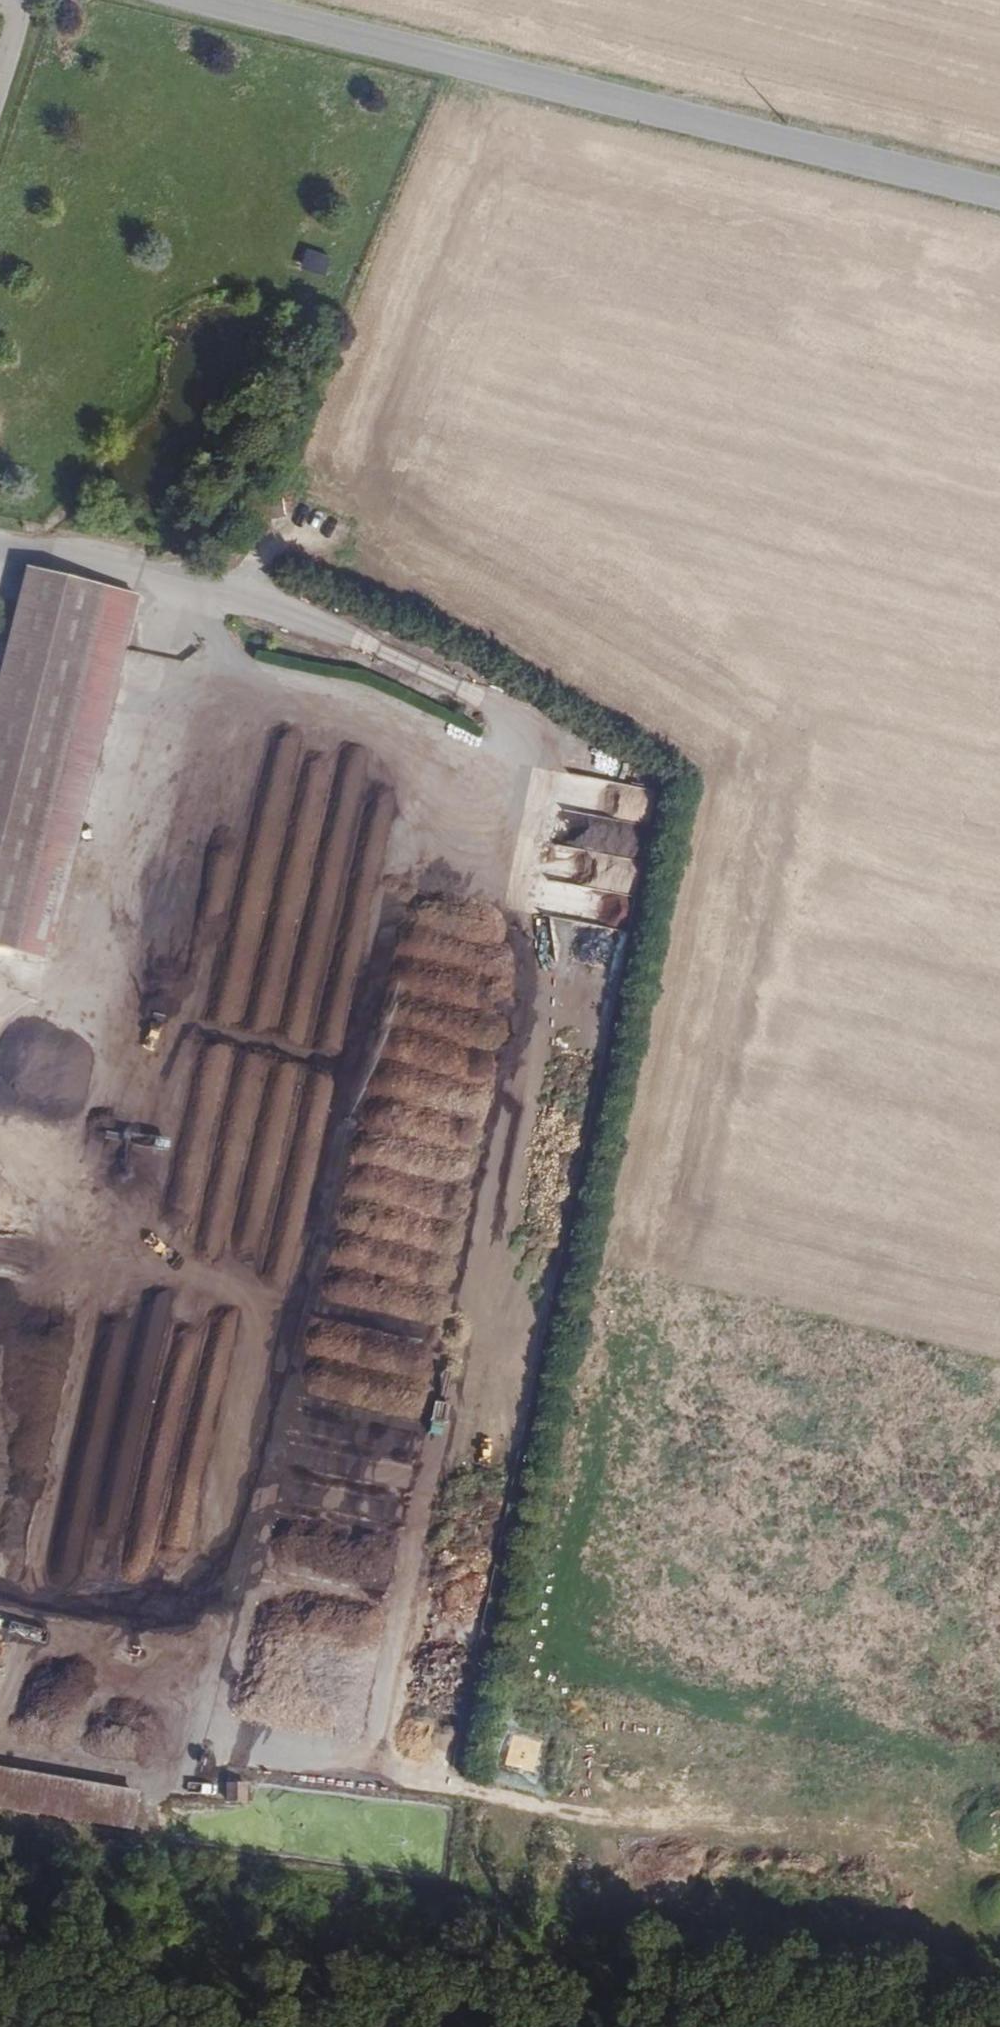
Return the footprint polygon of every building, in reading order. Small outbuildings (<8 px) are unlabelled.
[(119,596),(39,575),(0,716),(0,951),(21,957),(119,596)] [(48,964),(146,604),(119,596),(21,957),(48,964)] [(161,1779),(0,1761),(0,1795),(158,1813),(161,1779)]
